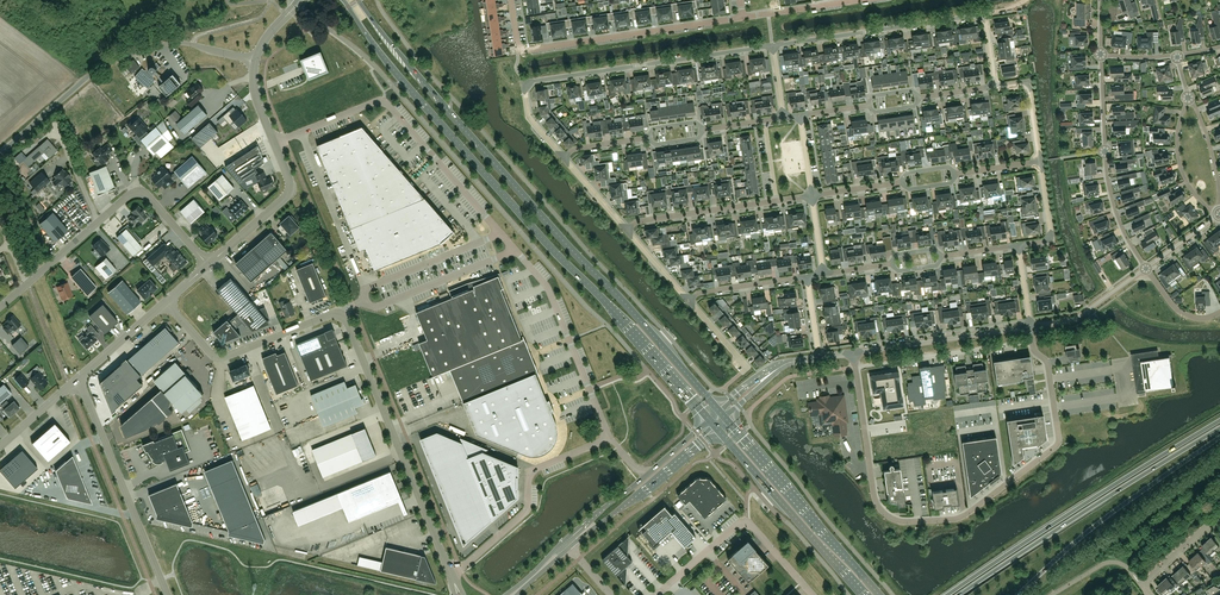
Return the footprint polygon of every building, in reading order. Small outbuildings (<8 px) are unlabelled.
[(696,8),(695,0),(685,2),(687,16),(690,15),(690,17),(693,16),(693,15),(694,15),(693,8),(696,8)] [(1138,11),(1136,3),(1131,4),(1130,0),(1120,0),(1124,12),(1132,9),(1134,13),(1138,11)] [(1143,4),(1142,4),(1144,9),(1150,7),(1149,6),(1151,5),(1156,4),(1155,0),(1142,0),(1143,4)] [(684,16),(687,16),(685,2),(674,4),(675,11),(679,11),(680,17),(680,18),(684,17),(684,16)] [(1091,8),(1091,2),(1086,2),(1086,4),(1078,4),(1078,18),(1075,18),(1075,26),(1086,26),(1086,18),(1090,18),(1091,12),(1091,11),(1091,10),(1091,9),(1091,8)] [(495,4),(495,6),(484,8),(485,14),(497,13),(496,8),(499,7),(499,4),(495,4)] [(674,4),(663,5),(666,19),(673,18),(672,12),(675,11),(674,4)] [(528,7),(529,13),(541,12),(540,5),(528,7)] [(659,20),(666,19),(663,5),(653,7),(654,14),(658,14),(659,20)] [(725,6),(724,6),(713,8),(711,8),(712,15),(726,13),(725,6)] [(653,7),(642,8),(644,22),(647,22),(647,23),(651,22),(651,21),(650,15),(654,14),(653,7)] [(630,26),(630,24),(629,18),(633,17),(632,10),(631,8),(626,9),(627,11),(621,12),(623,25),(626,25),(626,26),(630,26)] [(642,23),(644,22),(642,8),(636,9),(635,8),(631,8),(632,10),(633,17),(636,17),(637,23),(638,23),(638,24),(642,24),(642,23)] [(621,12),(610,13),(612,21),(615,20),(616,26),(617,26),(617,27),(620,27),(620,26),(623,25),(621,12)] [(486,21),(497,19),(497,18),(497,13),(485,14),(486,21)] [(600,15),(602,29),(609,28),(608,21),(612,21),(610,13),(600,15)] [(1210,28),(1213,39),(1217,38),(1218,39),(1219,39),(1219,32),(1219,31),(1219,30),(1219,18),(1219,13),(1212,15),(1216,26),(1210,28)] [(589,16),(590,24),(594,23),(595,30),(602,29),(600,15),(600,16),(593,17),(593,16),(589,16)] [(587,24),(590,24),(589,16),(579,18),(581,32),(588,31),(587,24)] [(487,28),(499,26),(498,21),(501,20),(501,17),(497,18),(497,19),(486,21),(487,28)] [(568,19),(569,27),(573,26),(574,33),(581,32),(579,18),(568,19)] [(1173,44),(1177,43),(1177,45),(1181,44),(1180,36),(1184,35),(1182,18),(1179,19),(1176,27),(1177,31),(1171,32),(1173,44)] [(1191,31),(1193,43),(1197,42),(1197,44),(1201,43),(1200,35),(1204,35),(1202,18),(1199,18),(1196,26),(1197,30),(1191,31)] [(162,19),(156,24),(160,29),(166,24),(162,19)] [(557,21),(559,35),(566,34),(565,28),(569,27),(568,19),(557,21)] [(998,31),(1001,31),(1001,35),(1002,34),(1003,38),(1011,37),(1013,36),(1013,33),(1013,29),(1010,29),(1009,21),(1007,21),(1007,20),(1000,21),(1001,22),(995,23),(996,28),(997,28),(998,31)] [(559,35),(557,21),(547,23),(548,30),(552,30),(553,36),(559,35)] [(538,41),(538,40),(543,39),(542,33),(547,32),(546,25),(541,26),(531,27),(533,40),(534,40),(534,41),(538,41)] [(488,35),(499,33),(499,31),(499,26),(487,28),(488,35)] [(970,38),(968,26),(967,26),(964,27),(964,28),(961,28),(962,35),(958,35),(959,44),(966,43),(966,39),(970,38)] [(982,41),(981,32),(976,33),(975,26),(972,27),(972,26),(972,27),(972,26),(968,26),(970,38),(974,38),(974,42),(982,41)] [(946,42),(944,29),(943,29),(940,31),(937,32),(938,38),(934,39),(935,46),(939,46),(938,43),(946,42)] [(948,29),(944,29),(946,42),(950,41),(950,45),(957,44),(956,36),(952,36),(951,30),(948,30),(948,29)] [(489,41),(501,40),(500,34),(503,34),(503,31),(499,31),(499,33),(488,35),(489,41)] [(1133,32),(1123,31),(1122,36),(1113,35),(1112,46),(1119,47),(1118,47),(1122,48),(1122,47),(1126,47),(1126,41),(1128,41),(1128,43),(1132,43),(1133,32)] [(1079,32),(1070,33),(1070,37),(1073,37),(1074,45),(1074,47),(1080,47),(1080,45),(1088,44),(1088,39),(1088,36),(1079,36),(1079,32)] [(1159,43),(1159,32),(1147,32),(1147,36),(1138,37),(1139,48),(1145,48),(1145,49),(1148,48),(1152,48),(1152,41),(1154,41),(1154,43),(1159,43)] [(916,34),(916,35),(915,35),(913,35),(914,42),(909,43),(910,50),(922,48),(920,33),(919,33),(916,34)] [(920,33),(922,48),(933,47),(932,39),(928,40),(927,33),(924,34),(924,33),(920,33)] [(898,49),(896,36),(895,37),(892,38),(891,38),(891,39),(889,39),(890,45),(886,46),(887,55),(891,54),(890,50),(898,49)] [(896,36),(898,49),(905,48),(905,52),(909,52),(908,43),(904,43),(903,37),(900,37),(900,36),(896,36)] [(1000,46),(999,46),(999,49),(1015,47),(1013,36),(1011,37),(1003,38),(1001,38),(1002,42),(999,42),(1000,46)] [(490,48),(502,46),(501,45),(501,40),(489,41),(490,48)] [(865,49),(862,50),(863,57),(870,56),(870,53),(873,53),(872,40),(871,40),(868,41),(868,42),(864,43),(865,49)] [(873,53),(877,52),(878,56),(885,55),(884,46),(880,47),(879,40),(876,41),(876,40),(872,40),(873,53)] [(849,59),(853,58),(851,43),(847,44),(846,45),(844,46),(845,52),(842,52),(843,60),(849,59)] [(853,59),(863,57),(862,50),(859,50),(858,44),(856,44),(855,43),(851,43),(853,58),(853,59)] [(505,47),(505,44),(501,45),(502,46),(490,48),(491,55),(495,54),(495,55),(503,54),(502,48),(505,47)] [(825,55),(822,55),(823,62),(833,61),(832,58),(831,48),(831,46),(827,47),(826,48),(824,49),(825,55)] [(836,47),(835,46),(831,46),(831,48),(832,58),(833,61),(836,60),(837,61),(843,60),(842,52),(838,53),(837,47),(836,47)] [(1006,56),(1006,60),(1015,58),(1014,55),(1016,54),(1015,47),(999,49),(1000,53),(1001,53),(1002,57),(1006,56)] [(813,64),(812,61),(811,49),(807,50),(806,51),(804,52),(805,58),(802,58),(803,66),(809,65),(809,64),(813,64)] [(822,55),(818,56),(817,50),(816,50),(814,49),(811,49),(812,61),(813,64),(823,62),(822,55)] [(783,69),(793,68),(791,52),(787,53),(786,54),(784,55),(785,61),(782,61),(783,69)] [(796,53),(794,52),(791,52),(793,68),(803,66),(802,58),(798,59),(797,53),(796,53)] [(320,53),(302,60),(305,66),(308,73),(310,78),(328,71),(320,53)] [(1078,54),(1071,55),(1072,66),(1070,66),(1071,70),(1078,70),(1078,66),(1086,65),(1086,62),(1086,57),(1078,57),(1078,54)] [(757,59),(759,70),(763,69),(763,72),(771,71),(770,63),(766,64),(765,57),(757,59)] [(134,59),(125,65),(131,73),(140,66),(134,59)] [(755,73),(755,70),(759,70),(757,59),(750,60),(751,66),(747,67),(749,75),(752,75),(752,73),(755,73)] [(733,62),(735,73),(742,72),(743,76),(746,76),(745,67),(742,67),(741,61),(733,62)] [(732,78),(731,74),(735,73),(733,62),(726,63),(727,70),(723,70),(725,79),(732,78)] [(1014,66),(1017,65),(1016,62),(1004,63),(1005,67),(1003,67),(1004,71),(1002,71),(1003,76),(1007,75),(1007,77),(1014,76),(1014,74),(1016,74),(1014,66)] [(1191,71),(1190,71),(1191,75),(1192,75),(1194,80),(1193,77),(1199,75),(1200,76),(1204,75),(1203,74),(1204,73),(1203,68),(1207,67),(1206,62),(1201,63),(1200,62),(1190,65),(1191,71)] [(153,78),(153,75),(155,74),(156,73),(157,71),(158,69),(160,67),(157,63),(155,65),(153,65),(151,65),(149,66),(148,68),(148,70),(144,70),(142,68),(135,77),(139,80),(139,79),(145,84),(144,85),(148,88),(147,88),(148,88),(155,80),(153,78)] [(971,66),(973,80),(975,80),(976,81),(980,81),(979,73),(983,73),(981,64),(975,65),(975,63),(970,64),(971,66)] [(717,71),(717,65),(709,66),(711,80),(722,78),(721,70),(717,71)] [(898,73),(899,84),(909,83),(909,82),(908,82),(907,71),(900,72),(899,65),(896,65),(897,72),(897,73),(898,73)] [(700,81),(711,80),(709,66),(702,67),(703,73),(699,74),(700,81)] [(889,74),(890,85),(899,84),(898,73),(897,73),(897,72),(891,73),(890,66),(887,67),(888,74),(889,74)] [(971,66),(958,67),(960,76),(964,75),(965,81),(966,83),(970,82),(970,81),(973,80),(971,66)] [(1154,72),(1158,71),(1161,81),(1162,81),(1162,82),(1166,81),(1166,83),(1173,81),(1172,76),(1173,76),(1171,72),(1170,72),(1169,66),(1157,69),(1158,71),(1154,72)] [(880,75),(882,87),(890,85),(889,74),(888,74),(882,74),(881,67),(878,68),(879,75),(880,75)] [(693,75),(693,68),(685,69),(687,83),(698,81),(697,74),(693,75)] [(1124,68),(1111,68),(1112,77),(1115,77),(1115,81),(1132,81),(1132,74),(1124,75),(1124,68)] [(675,77),(676,85),(687,83),(685,69),(678,70),(679,77),(675,77)] [(879,75),(874,76),(873,69),(870,69),(871,76),(873,87),(873,88),(882,87),(880,75),(879,75)] [(954,83),(953,77),(957,76),(956,69),(945,71),(946,74),(947,84),(954,83)] [(935,71),(935,72),(936,80),(940,79),(941,85),(947,84),(946,74),(943,74),(942,70),(935,71)] [(664,72),(665,84),(672,82),(673,85),(676,85),(675,77),(672,78),(671,71),(664,72)] [(654,80),(655,88),(655,89),(659,89),(658,87),(666,86),(665,84),(664,72),(656,74),(657,80),(654,80)] [(919,81),(920,88),(926,87),(924,74),(924,72),(912,74),(914,82),(919,81)] [(933,86),(932,80),(936,80),(935,72),(924,74),(926,87),(933,86)] [(167,95),(181,84),(176,78),(177,77),(176,77),(175,78),(173,75),(174,75),(173,74),(164,82),(162,83),(159,86),(167,95)] [(649,75),(642,76),(644,90),(655,88),(654,80),(650,81),(650,80),(649,75)] [(1090,75),(1075,76),(1076,84),(1074,84),(1074,88),(1081,88),(1081,84),(1090,84),(1090,80),(1090,75)] [(635,83),(632,84),(633,91),(644,90),(642,76),(635,77),(635,78),(635,83)] [(624,94),(631,93),(630,84),(626,85),(625,78),(618,79),(619,90),(623,90),(624,94)] [(861,81),(856,82),(857,86),(859,97),(866,96),(865,93),(864,85),(867,85),(866,78),(862,78),(861,81)] [(1207,96),(1206,95),(1214,92),(1212,86),(1217,84),(1214,78),(1203,82),(1204,86),(1200,88),(1202,92),(1201,92),(1203,97),(1207,96)] [(616,95),(616,91),(619,90),(618,79),(611,80),(611,87),(608,87),(609,96),(616,95)] [(849,81),(846,82),(847,88),(847,89),(850,89),(851,96),(852,98),(859,97),(857,86),(856,82),(853,83),(850,83),(849,81)] [(601,82),(594,83),(596,98),(607,96),(606,88),(602,88),(601,82)] [(847,89),(847,88),(846,82),(842,82),(843,84),(840,85),(840,89),(837,89),(839,101),(846,99),(844,90),(847,89)] [(192,87),(187,91),(191,96),(186,100),(191,106),(202,97),(199,93),(203,90),(203,89),(203,88),(201,85),(200,85),(198,83),(192,87)] [(587,90),(584,91),(585,98),(585,100),(596,98),(594,83),(586,84),(587,89),(587,90)] [(583,100),(582,92),(577,92),(576,85),(575,86),(575,85),(574,84),(572,84),(571,84),(570,85),(569,86),(569,87),(567,87),(569,98),(575,97),(575,101),(583,100)] [(832,102),(839,101),(837,89),(836,84),(833,85),(833,90),(830,90),(832,102)] [(1116,87),(1112,87),(1113,95),(1115,95),(1115,99),(1120,99),(1120,100),(1134,100),(1133,93),(1125,94),(1124,86),(1119,86),(1119,85),(1116,86),(1116,87)] [(817,92),(818,104),(825,103),(824,92),(825,91),(825,86),(821,87),(820,91),(820,92),(817,92)] [(1162,100),(1173,100),(1173,90),(1168,91),(1168,87),(1158,88),(1158,94),(1162,94),(1162,100)] [(541,100),(550,99),(548,89),(541,90),(542,91),(537,91),(538,98),(540,98),(541,100)] [(812,105),(818,104),(817,92),(816,89),(806,91),(806,92),(806,94),(807,94),(807,99),(811,98),(812,105)] [(790,101),(792,108),(798,107),(797,95),(796,92),(786,93),(787,101),(790,101)] [(801,92),(796,93),(797,95),(798,107),(805,106),(805,103),(803,94),(803,95),(803,93),(802,93),(801,92)] [(1093,99),(1092,94),(1081,95),(1081,99),(1078,100),(1078,103),(1077,103),(1077,107),(1084,107),(1084,103),(1092,102),(1092,99),(1093,99)] [(771,106),(770,104),(774,104),(773,98),(773,95),(766,96),(762,97),(762,98),(764,111),(767,111),(767,112),(772,112),(771,106)] [(1022,105),(1021,100),(1020,100),(1019,97),(1013,98),(1013,96),(1007,97),(1008,103),(1004,104),(1005,111),(1014,110),(1014,106),(1022,105)] [(686,116),(696,114),(695,114),(694,102),(687,103),(686,97),(683,97),(684,104),(686,116)] [(676,106),(677,117),(686,116),(684,104),(678,105),(677,98),(674,98),(675,105),(675,106),(676,106)] [(757,114),(762,113),(761,112),(764,111),(762,98),(755,99),(751,100),(752,107),(756,106),(757,112),(757,114)] [(175,99),(170,103),(173,107),(178,103),(175,99)] [(541,100),(541,106),(539,107),(540,114),(543,113),(552,112),(550,99),(543,100),(541,100)] [(677,117),(676,106),(675,106),(675,105),(669,106),(668,99),(665,100),(666,107),(667,107),(669,118),(677,117)] [(666,107),(661,107),(660,100),(656,101),(658,108),(660,120),(669,118),(667,107),(666,107)] [(748,100),(737,102),(737,105),(739,115),(741,115),(742,116),(746,115),(746,114),(745,108),(749,107),(748,100)] [(1218,100),(1209,104),(1210,108),(1207,110),(1209,114),(1208,114),(1210,119),(1213,118),(1213,117),(1219,114),(1219,103),(1218,100)] [(658,108),(652,109),(651,102),(647,102),(648,110),(650,109),(650,113),(649,114),(650,121),(660,120),(658,108)] [(712,108),(714,119),(716,118),(716,120),(721,119),(720,112),(723,111),(722,102),(711,104),(712,108)] [(980,117),(991,115),(990,108),(987,108),(986,102),(983,102),(978,103),(980,117)] [(739,115),(737,105),(730,106),(730,103),(726,103),(727,111),(731,110),(732,118),(736,117),(736,116),(739,115)] [(972,110),(969,111),(970,120),(973,119),(973,118),(980,117),(978,103),(974,103),(971,104),(972,109),(972,110)] [(198,105),(177,124),(185,134),(207,114),(207,115),(207,114),(198,104),(198,105)] [(711,121),(711,119),(714,119),(712,108),(709,109),(709,107),(707,105),(701,106),(702,114),(705,114),(706,121),(711,121)] [(957,122),(967,120),(966,111),(963,112),(962,105),(959,106),(954,106),(956,117),(957,122)] [(950,107),(947,107),(948,114),(944,114),(946,122),(949,121),(949,118),(956,117),(954,106),(950,107)] [(1117,107),(1113,107),(1113,115),(1117,115),(1117,119),(1135,118),(1134,112),(1125,112),(1125,106),(1120,107),(1120,106),(1117,106),(1117,107)] [(1156,107),(1154,123),(1169,125),(1170,117),(1163,116),(1164,108),(1156,107)] [(223,116),(218,121),(221,124),(226,119),(236,131),(240,127),(239,126),(247,119),(238,109),(237,110),(232,114),(229,111),(223,116)] [(936,123),(936,125),(943,124),(942,115),(939,115),(938,109),(930,110),(932,123),(932,124),(936,123)] [(170,115),(176,122),(182,117),(176,110),(170,115)] [(932,123),(930,110),(923,111),(924,117),(920,118),(922,127),(929,126),(929,124),(932,123)] [(1093,113),(1084,113),(1084,111),(1080,111),(1080,113),(1079,113),(1079,122),(1078,122),(1078,126),(1085,126),(1085,121),(1093,121),(1093,118),(1093,113)] [(548,121),(546,122),(551,127),(559,120),(552,112),(540,114),(543,114),(543,115),(548,121)] [(646,114),(638,115),(635,115),(637,130),(644,129),(643,123),(647,122),(646,114)] [(907,127),(907,128),(913,127),(914,134),(917,133),(916,126),(915,126),(913,115),(914,115),(914,114),(904,116),(906,127),(907,127)] [(1015,114),(1007,115),(1009,126),(1025,124),(1024,120),(1023,120),(1022,117),(1016,118),(1015,114)] [(631,131),(637,130),(635,115),(625,117),(626,126),(630,125),(631,131)] [(898,128),(898,129),(904,128),(905,135),(908,134),(907,128),(907,127),(906,127),(904,116),(896,117),(898,128)] [(622,126),(626,126),(625,117),(617,118),(618,121),(615,122),(616,133),(623,132),(622,126)] [(898,128),(896,117),(887,118),(889,130),(890,130),(895,129),(896,136),(899,136),(898,129),(898,128)] [(174,147),(169,141),(156,127),(148,134),(146,131),(148,129),(139,118),(133,123),(131,121),(127,125),(130,128),(131,127),(138,135),(135,138),(140,144),(143,142),(154,154),(163,147),(165,149),(160,154),(162,157),(174,147)] [(889,130),(887,118),(878,120),(880,132),(886,131),(888,137),(891,137),(890,130),(889,130)] [(611,119),(604,120),(605,129),(609,128),(610,134),(616,133),(615,122),(611,122),(611,119)] [(850,136),(848,137),(849,141),(855,140),(854,136),(861,135),(859,119),(855,120),(855,121),(852,122),(852,126),(853,128),(849,129),(850,136)] [(872,133),(871,125),(867,126),(866,119),(863,120),(863,119),(859,119),(861,135),(872,133)] [(559,120),(551,127),(551,128),(553,126),(557,131),(555,132),(560,137),(568,130),(559,120)] [(590,122),(587,123),(586,120),(582,121),(584,131),(588,130),(589,137),(595,136),(594,126),(591,126),(590,122)] [(605,129),(604,120),(593,122),(594,126),(595,136),(602,135),(601,129),(605,129)] [(1140,123),(1140,120),(1120,121),(1121,126),(1114,126),(1114,127),(1113,127),(1113,131),(1114,131),(1114,134),(1117,134),(1117,136),(1122,136),(1121,134),(1126,134),(1126,128),(1134,127),(1140,123)] [(210,122),(191,138),(200,148),(219,132),(210,122)] [(819,132),(828,130),(828,131),(832,130),(831,123),(825,124),(824,124),(821,124),(821,125),(818,125),(819,132)] [(1024,128),(1025,128),(1025,124),(1009,126),(1007,127),(1009,138),(1018,136),(1018,132),(1025,131),(1024,128)] [(362,127),(317,145),(360,250),(366,248),(375,270),(441,243),(442,243),(442,242),(446,239),(454,232),(425,199),(425,198),(425,197),(424,198),(362,127)] [(1087,132),(1087,128),(1077,129),(1077,133),(1084,133),(1084,137),(1082,138),(1082,142),(1084,142),(1084,147),(1093,147),(1093,141),(1094,141),(1093,137),(1093,132),(1087,132)] [(1170,138),(1170,137),(1169,136),(1168,136),(1168,133),(1164,133),(1159,133),(1159,128),(1150,128),(1150,133),(1155,133),(1154,142),(1168,143),(1168,141),(1169,140),(1170,140),(1170,138)] [(572,145),(573,145),(578,141),(568,130),(560,137),(560,138),(561,136),(565,141),(564,142),(569,148),(572,145)] [(819,132),(820,138),(829,137),(833,136),(832,130),(828,131),(828,130),(819,132)] [(742,143),(751,142),(750,135),(747,136),(747,135),(743,136),(744,136),(736,137),(737,144),(739,144),(742,143)] [(829,137),(820,138),(821,144),(830,143),(832,143),(833,142),(833,139),(834,139),(833,136),(829,137)] [(57,150),(47,139),(34,151),(39,156),(38,155),(43,151),(49,158),(57,150)] [(985,145),(987,156),(994,155),(993,147),(998,146),(997,139),(992,140),(992,144),(985,145)] [(224,155),(226,158),(250,143),(248,140),(245,142),(238,143),(236,144),(232,144),(226,148),(226,143),(225,142),(224,143),(224,145),(226,148),(223,149),(224,155)] [(969,148),(961,149),(963,160),(970,159),(969,151),(974,151),(973,144),(972,140),(968,141),(969,148)] [(1017,153),(1022,152),(1022,154),(1026,153),(1026,152),(1029,151),(1028,148),(1029,148),(1029,143),(1021,144),(1020,140),(1012,141),(1013,149),(1016,148),(1017,153)] [(722,141),(715,142),(717,154),(717,157),(728,156),(727,149),(723,149),(722,141)] [(1127,158),(1127,155),(1131,154),(1131,155),(1132,155),(1132,154),(1134,154),(1133,141),(1121,142),(1122,146),(1119,146),(1120,155),(1123,155),(1123,158),(1127,158)] [(711,158),(710,155),(717,154),(715,142),(708,143),(710,151),(706,152),(707,159),(711,158)] [(740,150),(741,150),(752,148),(751,142),(742,143),(739,144),(740,150)] [(987,156),(985,145),(985,142),(973,144),(974,151),(974,152),(977,151),(978,152),(979,152),(979,158),(987,156)] [(832,143),(830,143),(821,144),(822,151),(833,149),(832,143)] [(933,147),(926,148),(927,156),(928,158),(931,157),(932,162),(939,161),(937,150),(937,147),(936,143),(932,143),(933,147)] [(112,150),(107,144),(101,149),(100,147),(92,153),(93,154),(92,154),(95,158),(96,157),(101,164),(109,158),(105,154),(108,152),(109,153),(112,150)] [(956,144),(948,145),(950,153),(950,155),(953,155),(954,156),(955,156),(956,161),(963,160),(961,149),(957,150),(956,144)] [(945,154),(950,153),(948,145),(943,145),(943,147),(937,147),(939,161),(946,160),(945,154)] [(258,183),(261,191),(262,190),(263,192),(267,191),(266,189),(274,186),(271,178),(267,179),(264,172),(259,174),(256,168),(264,162),(259,150),(258,146),(226,167),(240,183),(244,181),(256,173),(257,175),(256,175),(259,183),(258,183)] [(700,152),(699,146),(692,147),(694,158),(694,161),(701,159),(701,160),(705,159),(704,152),(700,152)] [(694,161),(694,158),(692,147),(685,148),(687,159),(687,162),(694,161)] [(685,148),(678,149),(680,160),(687,159),(685,148)] [(916,150),(913,151),(915,164),(922,163),(921,157),(924,157),(923,148),(916,149),(916,150)] [(671,150),(673,161),(680,160),(678,149),(671,150)] [(822,151),(823,157),(836,155),(835,149),(833,149),(822,151)] [(1170,159),(1171,158),(1171,156),(1171,155),(1170,154),(1168,154),(1168,152),(1164,153),(1164,152),(1159,153),(1158,149),(1147,151),(1148,158),(1155,157),(1156,164),(1170,161),(1169,159),(1170,159)] [(664,151),(666,162),(673,161),(671,150),(664,151)] [(906,150),(900,150),(902,160),(902,159),(907,159),(908,165),(915,164),(913,151),(906,152),(906,150)] [(658,158),(654,159),(655,167),(666,165),(666,162),(664,151),(657,153),(658,158)] [(636,165),(634,152),(630,154),(627,155),(628,162),(624,162),(626,170),(629,169),(629,167),(636,165)] [(638,152),(634,152),(636,165),(643,164),(644,168),(649,168),(647,159),(643,159),(642,153),(638,153),(638,152)] [(35,160),(30,154),(23,160),(28,166),(35,160)] [(591,165),(599,164),(599,160),(595,161),(594,154),(581,156),(581,159),(580,159),(580,163),(581,162),(582,163),(590,162),(591,165)] [(742,156),(743,163),(745,163),(745,162),(754,161),(753,155),(742,156)] [(823,157),(824,164),(838,161),(836,162),(835,156),(836,155),(823,157)] [(179,176),(189,188),(207,172),(193,156),(174,171),(175,172),(171,176),(165,168),(163,169),(162,168),(155,174),(156,175),(152,179),(159,187),(162,184),(166,188),(174,181),(179,176)] [(887,171),(891,171),(889,157),(889,156),(878,157),(879,166),(883,166),(884,171),(887,170),(887,171)] [(889,157),(891,171),(895,170),(895,169),(898,168),(896,156),(889,157)] [(1116,165),(1117,172),(1129,170),(1128,164),(1136,163),(1135,158),(1120,160),(1121,164),(1116,165)] [(864,160),(866,174),(870,174),(870,173),(873,172),(873,167),(876,166),(875,159),(871,159),(864,160)] [(864,160),(852,162),(853,172),(858,171),(859,174),(862,174),(863,175),(866,174),(864,160)] [(825,170),(835,168),(835,164),(838,164),(838,161),(824,164),(825,170)] [(1097,170),(1097,169),(1096,169),(1096,168),(1097,168),(1097,167),(1096,167),(1095,161),(1091,161),(1091,163),(1087,163),(1087,166),(1084,167),(1085,179),(1093,178),(1093,174),(1096,173),(1096,170),(1097,170)] [(595,168),(594,168),(595,172),(596,172),(596,174),(609,172),(609,168),(610,168),(609,162),(601,163),(602,167),(595,168)] [(98,195),(115,188),(106,166),(89,172),(98,195)] [(745,171),(745,175),(747,175),(756,174),(755,167),(746,169),(744,169),(741,169),(742,171),(743,172),(745,171)] [(826,176),(835,175),(838,174),(837,168),(835,168),(825,170),(826,176)] [(62,184),(64,187),(67,184),(68,183),(71,180),(69,177),(70,176),(66,171),(64,172),(62,169),(59,172),(58,173),(55,176),(57,178),(53,182),(55,185),(54,185),(55,186),(57,188),(62,184)] [(1175,180),(1175,177),(1176,177),(1176,175),(1176,174),(1175,173),(1174,173),(1173,173),(1172,171),(1168,172),(1163,174),(1162,169),(1153,173),(1155,177),(1159,176),(1163,184),(1175,180)] [(50,181),(42,172),(29,183),(37,192),(50,181)] [(606,182),(615,181),(615,177),(610,178),(609,172),(596,174),(596,176),(595,176),(596,180),(597,180),(606,179),(606,182)] [(1122,179),(1118,180),(1119,187),(1131,185),(1130,178),(1137,177),(1136,172),(1121,175),(1122,179)] [(234,188),(223,174),(208,187),(220,200),(234,188)] [(838,174),(835,175),(826,176),(827,183),(830,182),(830,183),(833,183),(833,182),(839,181),(838,174)] [(1033,180),(1033,177),(1021,179),(1021,184),(1017,184),(1018,191),(1027,190),(1027,186),(1035,185),(1034,180),(1033,180)] [(710,182),(712,189),(715,188),(716,197),(723,196),(722,184),(718,184),(717,183),(715,181),(714,181),(714,178),(710,178),(710,182)] [(733,186),(732,179),(721,180),(722,184),(723,196),(730,195),(729,186),(733,186)] [(746,188),(757,186),(757,180),(747,181),(745,182),(746,188)] [(615,181),(606,182),(607,186),(610,185),(611,191),(627,189),(626,183),(617,184),(616,181),(615,181)] [(700,187),(702,199),(705,198),(706,199),(709,199),(708,189),(712,189),(710,182),(704,183),(705,186),(700,187)] [(1090,182),(1083,183),(1085,195),(1099,193),(1099,190),(1100,189),(1099,185),(1098,185),(1090,186),(1090,182)] [(991,184),(993,199),(1001,198),(1001,201),(1006,200),(1004,191),(1000,191),(998,183),(991,184)] [(689,185),(690,192),(694,192),(695,200),(702,199),(700,187),(693,188),(693,184),(689,185)] [(994,204),(993,199),(991,184),(984,185),(985,193),(981,194),(982,201),(983,201),(983,203),(988,202),(989,204),(994,204)] [(668,188),(669,195),(673,195),(674,203),(681,202),(679,187),(672,188),(672,185),(668,185),(668,188)] [(689,185),(686,186),(679,187),(681,202),(688,201),(687,193),(690,192),(689,185)] [(746,195),(749,194),(752,194),(752,195),(756,194),(756,193),(758,193),(757,186),(746,188),(745,188),(746,195)] [(967,187),(969,199),(973,199),(974,203),(981,202),(980,194),(976,195),(975,187),(972,187),(972,186),(967,187)] [(1139,186),(1124,190),(1126,194),(1121,196),(1123,202),(1134,199),(1133,193),(1140,191),(1139,186)] [(969,203),(969,199),(967,187),(962,187),(962,188),(960,189),(961,194),(960,194),(959,195),(959,196),(956,196),(958,205),(969,203)] [(662,193),(658,193),(660,205),(667,204),(666,196),(669,195),(668,188),(662,189),(662,193)] [(621,199),(628,198),(627,189),(611,191),(611,193),(610,193),(611,197),(612,197),(612,198),(621,196),(621,199)] [(1183,191),(1181,191),(1180,189),(1176,192),(1176,191),(1172,194),(1171,195),(1170,193),(1171,193),(1169,189),(1157,194),(1160,198),(1168,194),(1169,196),(1174,204),(1185,197),(1184,195),(1185,194),(1185,193),(1185,192),(1184,191),(1183,191)] [(653,206),(660,205),(658,193),(654,194),(653,190),(647,191),(648,198),(651,198),(653,206)] [(945,206),(944,194),(940,194),(940,193),(936,194),(938,203),(933,204),(934,213),(939,213),(939,210),(946,209),(945,206)] [(945,206),(949,205),(950,209),(956,208),(955,201),(952,201),(951,193),(944,194),(945,206)] [(1022,202),(1023,202),(1024,206),(1037,205),(1036,200),(1035,201),(1034,197),(1028,198),(1027,194),(1019,195),(1020,200),(1020,201),(1022,202)] [(920,197),(922,209),(925,209),(926,212),(929,212),(929,215),(933,214),(932,204),(928,205),(927,196),(920,197)] [(897,210),(895,197),(891,198),(891,199),(888,199),(889,206),(885,207),(886,214),(893,213),(893,211),(897,210)] [(895,197),(897,210),(897,213),(908,211),(907,203),(903,204),(902,197),(899,198),(899,197),(895,197)] [(922,209),(920,197),(917,198),(916,197),(912,197),(914,207),(910,207),(911,214),(918,213),(918,210),(922,209)] [(637,207),(640,207),(639,200),(629,202),(628,198),(621,199),(622,204),(622,203),(625,202),(626,209),(637,207)] [(194,199),(180,211),(191,223),(205,211),(194,199)] [(229,211),(230,211),(236,218),(236,219),(236,218),(248,208),(242,201),(242,200),(241,200),(230,211),(229,211)] [(875,213),(873,200),(869,201),(869,202),(866,203),(867,209),(864,210),(865,217),(868,217),(869,218),(875,217),(875,213)] [(886,214),(885,207),(882,207),(881,201),(877,201),(877,200),(873,200),(875,213),(879,212),(880,215),(886,214)] [(1145,204),(1143,200),(1129,205),(1130,209),(1126,211),(1128,217),(1139,213),(1137,207),(1145,204)] [(1092,213),(1104,210),(1103,207),(1104,207),(1103,203),(1102,203),(1102,202),(1094,204),(1093,201),(1085,203),(1087,209),(1091,208),(1092,213)] [(39,202),(36,206),(42,213),(46,209),(39,202)] [(854,216),(852,203),(848,204),(848,205),(845,206),(846,212),(842,213),(843,221),(847,220),(846,217),(854,216)] [(865,217),(864,210),(860,210),(859,204),(856,204),(856,203),(852,203),(854,216),(854,219),(865,217)] [(1194,207),(1193,208),(1191,205),(1185,209),(1184,207),(1186,206),(1184,203),(1175,209),(1181,218),(1184,215),(1190,222),(1199,216),(1195,210),(1196,210),(1194,207)] [(1021,211),(1022,214),(1022,218),(1030,217),(1030,213),(1037,212),(1036,209),(1037,209),(1037,205),(1024,206),(1021,207),(1022,211),(1021,211)] [(142,210),(138,206),(132,211),(134,214),(132,216),(128,219),(133,225),(137,222),(136,221),(139,219),(141,222),(147,216),(144,213),(145,212),(142,209),(142,210)] [(637,207),(626,209),(627,215),(641,213),(640,207),(637,207)] [(826,219),(827,219),(828,226),(834,225),(833,222),(840,221),(839,213),(836,214),(835,207),(833,208),(833,207),(828,207),(828,208),(826,209),(826,214),(825,214),(826,219)] [(798,212),(798,213),(797,213),(798,224),(799,224),(802,223),(803,226),(806,226),(804,212),(803,212),(803,211),(798,212)] [(55,242),(68,230),(52,212),(39,224),(55,242)] [(799,227),(799,224),(798,224),(797,213),(795,213),(795,212),(791,213),(791,214),(789,214),(790,221),(786,221),(788,229),(799,227)] [(1150,217),(1148,213),(1134,219),(1136,223),(1132,225),(1135,231),(1145,226),(1143,221),(1150,217)] [(288,231),(291,234),(290,234),(291,234),(299,227),(294,221),(296,220),(292,215),(290,217),(290,216),(289,216),(281,223),(282,224),(278,228),(284,235),(288,231)] [(775,230),(786,229),(785,221),(781,222),(780,215),(779,216),(778,215),(774,215),(774,216),(773,217),(775,230)] [(775,230),(773,217),(771,217),(771,216),(766,216),(767,217),(765,218),(766,224),(762,225),(763,232),(775,230)] [(749,220),(750,231),(751,234),(762,232),(761,225),(757,225),(756,219),(754,219),(754,218),(750,219),(750,220),(749,220)] [(751,234),(750,231),(749,220),(747,220),(747,219),(742,220),(743,221),(741,221),(742,228),(738,228),(739,236),(751,234)] [(1096,227),(1098,232),(1110,228),(1109,225),(1110,225),(1109,221),(1108,221),(1108,220),(1100,223),(1098,219),(1089,222),(1091,226),(1092,226),(1092,229),(1096,227)] [(997,227),(999,237),(1002,237),(1002,238),(1006,238),(1005,230),(1009,229),(1008,221),(1001,222),(1001,226),(997,227)] [(1031,221),(1022,223),(1023,230),(1024,235),(1028,235),(1028,234),(1040,232),(1039,229),(1040,229),(1040,224),(1036,224),(1032,225),(1031,221)] [(732,223),(730,223),(730,222),(726,223),(726,224),(724,224),(726,235),(726,238),(738,236),(737,229),(733,229),(732,223)] [(718,231),(714,232),(716,241),(727,239),(726,238),(726,235),(724,224),(723,224),(723,223),(718,224),(719,225),(717,225),(718,230),(718,231)] [(211,227),(210,229),(206,224),(200,229),(204,234),(202,236),(208,243),(211,240),(212,242),(216,238),(215,237),(218,235),(211,227)] [(706,226),(706,225),(702,226),(702,227),(700,227),(703,241),(714,240),(713,232),(709,233),(708,226),(706,226)] [(999,237),(997,227),(990,228),(990,225),(986,226),(987,233),(991,232),(992,240),(997,239),(996,238),(999,237)] [(923,231),(925,243),(931,242),(930,235),(934,234),(933,226),(929,226),(929,230),(923,231)] [(972,241),(975,241),(973,230),(973,226),(961,228),(962,236),(967,236),(968,243),(973,243),(972,241)] [(973,230),(975,241),(977,240),(978,242),(982,241),(981,234),(985,233),(984,226),(977,227),(977,230),(973,230)] [(660,228),(644,230),(645,235),(647,235),(647,238),(650,237),(661,235),(663,235),(667,234),(666,227),(660,228)] [(695,242),(703,241),(700,227),(699,228),(699,227),(694,227),(695,228),(693,228),(694,235),(689,236),(691,244),(695,244),(695,242)] [(1154,231),(1152,227),(1144,232),(1146,236),(1147,239),(1147,240),(1142,244),(1146,251),(1156,245),(1154,241),(1159,238),(1155,231),(1154,231)] [(126,229),(117,237),(133,255),(142,247),(126,229)] [(912,230),(913,235),(917,235),(918,244),(919,244),(920,245),(923,245),(923,243),(925,243),(923,231),(916,232),(916,229),(912,230)] [(960,229),(953,230),(952,229),(949,229),(949,234),(951,244),(953,244),(954,245),(958,245),(957,237),(961,237),(960,229)] [(909,233),(902,234),(904,246),(910,245),(909,238),(913,237),(913,235),(912,230),(908,230),(909,233)] [(951,244),(949,234),(945,235),(945,230),(937,231),(939,240),(943,239),(944,247),(948,246),(948,245),(951,244)] [(287,250),(272,232),(235,263),(251,281),(287,250)] [(897,247),(904,246),(902,234),(896,235),(896,232),(892,233),(893,240),(896,239),(897,247)] [(661,235),(650,237),(651,242),(653,241),(653,244),(661,243),(662,247),(677,244),(676,239),(670,240),(670,242),(668,242),(664,243),(663,235),(661,235)] [(1219,244),(1219,243),(1214,235),(1213,235),(1212,235),(1211,235),(1210,236),(1209,237),(1209,238),(1208,239),(1212,244),(1207,248),(1213,255),(1219,250),(1217,246),(1219,244)] [(883,237),(883,240),(884,242),(876,243),(877,246),(879,256),(880,256),(880,257),(885,257),(884,256),(886,255),(885,249),(893,248),(891,236),(883,237)] [(1098,239),(1092,242),(1095,249),(1101,247),(1104,245),(1106,249),(1109,247),(1113,245),(1118,243),(1116,240),(1117,240),(1115,236),(1114,236),(1111,237),(1106,239),(1105,236),(1098,239)] [(100,239),(93,245),(102,255),(110,249),(106,244),(105,245),(100,239)] [(186,262),(187,262),(186,261),(177,251),(177,250),(176,251),(177,251),(175,252),(169,246),(170,246),(170,245),(168,247),(164,243),(147,258),(153,266),(165,256),(166,257),(168,260),(171,263),(173,262),(174,263),(170,267),(174,271),(178,268),(179,269),(179,268),(181,267),(182,268),(185,264),(185,263),(186,262)] [(679,256),(679,255),(677,244),(662,247),(663,255),(665,255),(665,258),(668,258),(668,257),(679,256)] [(864,244),(854,245),(854,246),(854,249),(856,260),(863,259),(862,253),(866,252),(864,244)] [(879,256),(877,246),(873,247),(873,244),(866,245),(867,252),(871,252),(871,258),(879,256)] [(854,260),(856,260),(854,249),(854,246),(847,247),(847,248),(843,248),(844,255),(848,255),(849,261),(850,261),(850,262),(855,261),(854,260)] [(843,256),(842,247),(838,247),(838,249),(830,250),(831,256),(830,256),(831,260),(832,260),(832,263),(835,263),(838,263),(840,262),(839,256),(843,256)] [(1191,251),(1192,251),(1191,251),(1197,261),(1198,260),(1201,258),(1203,261),(1210,257),(1204,250),(1201,252),(1197,247),(1196,248),(1196,247),(1195,247),(1194,248),(1193,248),(1192,249),(1191,251)] [(1199,263),(1198,260),(1197,261),(1191,251),(1190,252),(1189,252),(1187,252),(1186,253),(1186,254),(1185,255),(1186,255),(1185,256),(1188,261),(1185,264),(1190,271),(1194,268),(1193,267),(1199,263)] [(1126,256),(1124,254),(1121,255),(1118,252),(1111,256),(1119,268),(1120,268),(1122,267),(1123,268),(1126,266),(1127,267),(1130,264),(1131,266),(1132,265),(1127,259),(1128,259),(1127,258),(1126,257),(1127,257),(1126,256)] [(679,267),(688,266),(687,262),(685,262),(684,255),(679,255),(679,256),(668,257),(668,258),(669,262),(670,261),(671,265),(679,263),(679,267)] [(783,256),(784,260),(785,270),(788,270),(788,271),(792,270),(791,263),(795,263),(794,255),(783,256)] [(797,255),(794,255),(795,263),(798,262),(799,268),(806,267),(804,257),(798,258),(797,255)] [(1042,257),(1042,255),(1035,256),(1036,258),(1032,258),(1032,263),(1033,263),(1034,266),(1036,266),(1036,270),(1048,269),(1048,264),(1049,264),(1048,256),(1044,257),(1044,256),(1042,257)] [(811,256),(804,257),(806,267),(812,266),(811,256)] [(116,269),(106,257),(95,267),(105,279),(116,269)] [(777,258),(773,259),(774,266),(778,265),(779,271),(785,270),(784,260),(777,261),(777,258)] [(753,260),(754,269),(758,268),(758,274),(765,273),(763,263),(760,263),(760,260),(757,261),(756,259),(753,260)] [(767,262),(763,263),(765,273),(772,272),(771,266),(774,266),(773,259),(766,260),(767,262)] [(746,265),(743,266),(745,276),(751,275),(750,269),(754,269),(753,260),(747,261),(746,262),(746,265)] [(1002,270),(1003,277),(1009,276),(1009,272),(1014,271),(1012,260),(1004,261),(1005,269),(1002,270)] [(991,263),(989,263),(991,275),(995,274),(995,278),(998,277),(998,280),(1002,279),(1001,270),(997,270),(996,262),(995,262),(995,261),(991,262),(991,263)] [(327,296),(313,262),(296,269),(310,303),(327,296)] [(737,271),(738,277),(745,276),(743,266),(740,266),(739,262),(732,263),(733,264),(734,272),(737,271)] [(984,272),(981,273),(982,280),(992,278),(991,275),(989,263),(988,263),(988,262),(984,263),(984,264),(983,264),(984,272)] [(723,266),(725,279),(731,278),(730,272),(734,272),(733,264),(729,265),(723,266)] [(971,266),(969,266),(971,278),(978,277),(978,283),(982,282),(982,280),(981,273),(977,273),(976,265),(975,265),(975,264),(971,265),(971,266)] [(1168,268),(1176,280),(1182,275),(1183,276),(1186,274),(1181,267),(1178,269),(1174,264),(1173,265),(1173,264),(1171,264),(1170,265),(1169,265),(1169,266),(1168,267),(1168,268)] [(694,276),(692,265),(688,266),(679,267),(681,275),(682,275),(683,278),(686,278),(686,277),(694,276)] [(964,275),(961,276),(962,285),(966,285),(965,279),(971,278),(969,266),(968,266),(968,265),(964,266),(964,267),(963,267),(964,275)] [(714,275),(717,274),(718,280),(725,279),(723,266),(712,268),(714,275)] [(951,269),(949,269),(951,281),(952,284),(958,283),(958,286),(962,285),(961,276),(957,276),(956,268),(955,268),(955,267),(951,268),(951,269)] [(80,268),(71,276),(87,295),(96,287),(80,268)] [(1176,280),(1168,268),(1167,269),(1165,269),(1164,269),(1163,270),(1163,271),(1162,272),(1161,273),(1165,278),(1162,281),(1167,288),(1171,285),(1170,284),(1176,280)] [(941,282),(942,286),(945,285),(945,282),(951,281),(949,269),(943,270),(944,278),(941,279),(941,282)] [(1034,281),(1034,285),(1047,283),(1051,283),(1050,276),(1048,276),(1048,272),(1041,273),(1042,277),(1034,278),(1035,281),(1034,281)] [(942,286),(941,282),(937,283),(936,275),(935,275),(935,274),(931,274),(931,276),(930,276),(932,288),(932,291),(942,289),(942,286)] [(504,288),(498,275),(468,288),(467,284),(450,291),(452,297),(416,312),(427,339),(419,343),(433,376),(450,370),(524,339),(523,336),(524,339),(522,340),(501,289),(503,288),(504,288)] [(686,277),(686,278),(686,282),(688,282),(689,285),(696,284),(697,287),(704,286),(704,283),(700,283),(699,275),(694,276),(686,277)] [(923,277),(924,285),(921,286),(922,293),(929,292),(928,289),(932,288),(930,276),(928,276),(928,275),(924,275),(925,277),(923,277)] [(221,342),(223,344),(225,343),(225,342),(236,337),(241,335),(238,331),(236,329),(242,323),(246,328),(250,326),(253,330),(267,325),(268,321),(267,319),(269,318),(265,307),(259,309),(258,309),(246,295),(235,282),(231,277),(227,281),(217,289),(233,307),(237,312),(238,313),(229,321),(227,319),(213,331),(221,341),(221,342)] [(892,296),(901,295),(900,289),(899,283),(894,283),(894,286),(891,286),(890,277),(886,277),(886,279),(883,279),(885,291),(888,290),(889,294),(892,294),(892,296)] [(915,295),(922,293),(921,286),(917,286),(916,278),(909,279),(911,292),(915,291),(915,295)] [(149,280),(138,290),(137,289),(137,290),(138,290),(144,298),(145,298),(149,294),(152,292),(152,291),(156,288),(157,288),(156,287),(149,280),(150,280),(149,279),(149,280)] [(885,291),(883,279),(876,280),(877,288),(874,289),(875,296),(881,295),(881,292),(885,291)] [(904,288),(900,289),(901,295),(902,297),(906,296),(905,292),(911,292),(909,279),(903,280),(904,288)] [(141,302),(122,280),(108,292),(127,314),(141,302)] [(860,282),(859,283),(860,294),(861,297),(868,296),(868,295),(872,295),(871,287),(867,288),(867,287),(866,282),(865,282),(864,281),(860,282)] [(860,294),(859,283),(857,283),(857,282),(853,283),(853,284),(851,284),(852,290),(848,291),(849,298),(856,297),(856,294),(860,294)] [(72,296),(67,283),(57,286),(59,291),(58,291),(60,295),(61,295),(62,300),(72,296)] [(1047,283),(1034,285),(1035,289),(1036,289),(1037,292),(1044,291),(1044,295),(1051,294),(1050,290),(1048,290),(1047,283)] [(822,297),(822,298),(828,297),(829,301),(836,300),(834,286),(828,287),(827,286),(824,287),(824,288),(820,288),(820,289),(820,293),(820,294),(821,297),(822,297)] [(1197,298),(1196,298),(1196,302),(1197,302),(1197,308),(1206,308),(1206,306),(1205,300),(1210,300),(1210,291),(1202,291),(1202,294),(1197,294),(1197,297),(1197,298)] [(790,300),(796,299),(796,298),(797,297),(797,294),(795,293),(795,292),(791,293),(789,292),(787,292),(786,294),(785,294),(785,298),(778,299),(779,307),(791,306),(790,300)] [(759,297),(761,310),(767,309),(768,315),(772,314),(770,304),(769,304),(768,302),(766,302),(765,296),(759,297)] [(1055,302),(1054,296),(1044,297),(1045,300),(1038,301),(1039,310),(1052,308),(1051,302),(1055,302)] [(755,313),(754,311),(761,310),(759,297),(752,298),(753,306),(750,307),(751,314),(755,313)] [(1019,305),(1018,298),(1006,299),(1008,315),(1013,314),(1013,313),(1016,313),(1015,306),(1019,305)] [(989,299),(985,299),(986,302),(978,303),(980,319),(985,318),(988,317),(987,310),(991,309),(989,299)] [(994,301),(995,309),(1000,308),(1001,315),(1004,315),(1008,315),(1006,299),(994,301)] [(285,300),(280,302),(283,310),(284,310),(286,317),(295,314),(290,302),(286,303),(285,300)] [(716,312),(720,317),(727,311),(730,308),(727,304),(724,307),(717,300),(712,305),(713,305),(709,308),(714,314),(716,312)] [(840,313),(838,301),(830,302),(831,306),(824,307),(824,310),(824,315),(840,313)] [(980,319),(978,303),(971,305),(970,303),(966,304),(967,313),(972,312),(973,319),(976,319),(980,319)] [(102,304),(89,315),(105,333),(118,321),(102,304)] [(952,323),(950,308),(942,309),(942,306),(938,306),(939,317),(943,316),(945,324),(948,323),(948,324),(952,323)] [(957,322),(960,321),(959,314),(963,313),(962,306),(950,308),(952,323),(957,322)] [(798,313),(798,312),(792,313),(791,308),(783,310),(785,321),(789,320),(800,318),(800,314),(798,313)] [(922,312),(923,314),(922,315),(924,327),(929,326),(932,325),(931,320),(933,320),(933,318),(935,317),(934,310),(922,312)] [(726,324),(733,318),(727,311),(720,317),(721,318),(719,320),(724,325),(726,324)] [(920,327),(920,328),(924,327),(922,315),(923,314),(922,312),(910,313),(911,321),(915,320),(917,328),(920,327)] [(841,324),(840,313),(824,315),(825,319),(826,322),(833,321),(834,325),(841,324)] [(903,322),(907,322),(906,314),(894,316),(896,331),(901,330),(904,330),(903,322)] [(21,324),(13,315),(6,321),(8,323),(3,328),(8,333),(13,329),(14,330),(21,324)] [(896,331),(894,316),(882,318),(883,325),(887,324),(888,332),(892,331),(892,332),(896,331)] [(871,322),(866,323),(868,335),(873,335),(873,334),(876,334),(875,326),(879,326),(878,317),(870,318),(871,322)] [(734,334),(741,328),(733,318),(726,324),(730,328),(728,330),(733,335),(735,334),(734,334)] [(800,318),(789,320),(789,323),(788,324),(784,325),(785,332),(794,331),(794,327),(800,326),(800,324),(801,323),(800,318)] [(864,336),(868,335),(866,323),(866,320),(854,322),(855,329),(859,329),(860,336),(864,335),(864,336)] [(770,323),(764,328),(772,336),(775,333),(774,322),(770,323)] [(91,332),(94,329),(90,325),(87,328),(89,330),(86,333),(88,334),(84,337),(82,335),(78,338),(80,340),(79,341),(87,349),(97,339),(91,332)] [(141,375),(179,342),(170,332),(171,330),(172,331),(169,327),(168,326),(167,326),(166,325),(165,325),(165,326),(164,326),(163,326),(159,330),(160,330),(161,331),(128,360),(141,375)] [(832,342),(836,341),(836,340),(839,340),(839,334),(843,334),(842,330),(844,330),(843,325),(833,327),(833,331),(827,332),(827,333),(826,333),(826,336),(826,337),(827,341),(828,341),(832,341),(832,342)] [(734,334),(735,334),(738,338),(737,340),(742,345),(743,344),(750,338),(752,336),(743,326),(741,328),(734,334)] [(406,330),(396,334),(398,339),(408,335),(406,330)] [(327,333),(326,332),(296,344),(311,380),(347,366),(347,365),(335,335),(334,336),(332,331),(327,333)] [(773,346),(785,342),(783,338),(784,338),(783,334),(771,338),(773,346)] [(804,342),(804,340),(802,339),(802,338),(796,339),(795,335),(787,336),(789,347),(794,347),(795,348),(798,347),(799,346),(803,345),(803,344),(804,342)] [(21,337),(12,345),(20,354),(29,346),(21,337)] [(752,354),(759,348),(750,338),(743,344),(747,348),(746,350),(751,355),(752,354)] [(450,370),(464,403),(512,383),(538,372),(524,339),(450,370)] [(1070,355),(1071,362),(1079,361),(1078,356),(1081,356),(1079,348),(1076,348),(1075,344),(1065,345),(1066,356),(1070,355)] [(759,348),(752,354),(756,358),(754,360),(759,365),(763,362),(763,363),(768,359),(767,357),(769,355),(765,351),(763,352),(759,348)] [(1172,358),(1172,354),(1159,356),(1158,350),(1131,354),(1133,363),(1134,363),(1135,369),(1134,370),(1137,393),(1140,393),(1140,392),(1144,391),(1145,392),(1168,389),(1167,387),(1173,387),(1173,388),(1177,387),(1176,384),(1175,384),(1174,378),(1175,378),(1173,363),(1172,363),(1171,358),(1172,358)] [(263,361),(266,369),(276,394),(299,385),(285,352),(277,355),(276,352),(262,358),(264,361),(263,361)] [(1019,357),(1002,360),(1002,362),(994,363),(995,370),(998,370),(998,376),(996,376),(997,384),(1029,379),(1031,392),(1036,391),(1033,371),(1032,371),(1030,360),(1020,361),(1019,357)] [(204,394),(197,386),(176,362),(154,381),(162,389),(121,425),(126,437),(148,428),(152,424),(154,426),(158,422),(159,423),(173,411),(169,407),(174,403),(182,412),(204,394)] [(954,373),(956,385),(958,385),(960,395),(970,393),(968,384),(975,383),(977,392),(986,391),(985,381),(988,380),(986,369),(983,369),(982,363),(973,364),(973,369),(966,370),(966,365),(956,367),(957,373),(954,373)] [(234,380),(250,374),(247,364),(230,371),(234,380)] [(919,367),(921,382),(909,384),(910,387),(908,387),(910,395),(914,395),(915,403),(918,403),(918,404),(925,403),(924,399),(934,397),(935,399),(941,398),(941,396),(944,396),(943,387),(945,387),(944,380),(943,380),(942,378),(943,378),(942,366),(931,368),(930,366),(919,367)] [(38,371),(30,378),(40,389),(48,383),(38,371)] [(900,380),(899,371),(891,372),(884,373),(870,375),(873,393),(880,392),(883,409),(904,406),(902,396),(902,397),(899,380),(900,380)] [(556,423),(552,412),(554,411),(554,412),(549,399),(549,400),(547,401),(537,376),(539,375),(538,372),(512,383),(464,403),(476,434),(523,454),(525,454),(528,455),(531,456),(534,456),(537,456),(540,455),(543,454),(546,453),(548,451),(551,449),(553,447),(555,444),(556,441),(557,438),(558,435),(558,432),(558,429),(557,426),(556,423)] [(21,373),(15,379),(23,387),(29,382),(21,373)] [(311,395),(317,411),(324,427),(357,413),(355,407),(363,403),(355,385),(347,388),(344,381),(311,395)] [(0,387),(0,403),(12,393),(4,384),(0,387)] [(243,440),(271,428),(254,385),(225,397),(243,440)] [(969,396),(970,403),(979,402),(978,394),(969,396)] [(846,421),(843,397),(828,399),(828,397),(821,398),(822,400),(819,400),(819,403),(810,404),(810,408),(810,410),(811,410),(811,414),(821,412),(822,424),(834,423),(836,434),(846,433),(844,421),(846,421)] [(14,401),(4,409),(10,416),(20,407),(14,401)] [(1037,446),(1047,438),(1043,414),(1006,420),(1013,464),(1023,457),(1022,446),(1036,444),(1037,447),(1037,446)] [(54,423),(32,443),(48,461),(70,441),(54,423)] [(364,444),(358,447),(363,461),(376,455),(365,428),(358,431),(364,444)] [(164,461),(163,459),(166,458),(171,470),(190,463),(186,452),(190,450),(182,429),(159,438),(159,439),(155,441),(154,440),(143,444),(143,443),(142,443),(143,446),(144,448),(145,450),(147,452),(148,451),(149,454),(147,455),(149,458),(151,456),(153,459),(152,459),(152,460),(153,461),(154,461),(154,462),(155,462),(156,463),(157,463),(158,463),(159,463),(160,463),(161,463),(162,463),(163,462),(164,461)] [(358,431),(352,433),(358,447),(364,444),(358,431)] [(352,433),(345,436),(351,450),(358,447),(352,433)] [(518,497),(518,467),(483,452),(468,458),(462,443),(437,433),(421,440),(434,472),(459,533),(473,536),(518,497)] [(345,436),(339,439),(344,452),(351,450),(345,436)] [(999,475),(1001,473),(996,437),(962,442),(970,497),(989,482),(990,483),(1000,476),(999,475)] [(339,439),(332,441),(338,455),(344,452),(339,439)] [(332,441),(325,444),(331,458),(338,455),(332,441)] [(325,444),(319,447),(324,460),(331,458),(325,444)] [(319,447),(312,449),(318,463),(324,460),(319,447)] [(358,447),(351,450),(356,463),(363,461),(358,447)] [(38,468),(22,450),(0,469),(0,471),(15,488),(38,468)] [(351,450),(344,452),(350,466),(356,463),(351,450)] [(344,452),(338,455),(343,469),(350,466),(344,452)] [(89,498),(90,498),(72,455),(55,470),(66,497),(86,502),(86,501),(89,498)] [(338,455),(331,458),(337,472),(343,469),(338,455)] [(331,458),(324,460),(330,474),(337,472),(331,458)] [(265,539),(233,460),(232,460),(238,475),(211,486),(229,531),(234,529),(236,533),(265,540),(265,539)] [(324,460),(318,463),(323,477),(330,474),(324,460)] [(890,469),(891,470),(884,471),(887,492),(888,495),(887,501),(912,505),(905,503),(900,468),(893,469),(893,468),(894,467),(893,465),(892,465),(891,465),(890,465),(889,467),(890,469)] [(390,479),(393,477),(391,471),(338,493),(342,504),(349,521),(388,505),(387,502),(398,497),(390,479)] [(705,518),(713,510),(727,498),(709,478),(697,477),(677,495),(685,504),(690,500),(705,518)] [(193,523),(181,493),(177,483),(149,494),(157,514),(163,512),(164,516),(193,523)] [(946,505),(948,505),(948,504),(951,504),(958,503),(956,488),(932,492),(934,508),(944,507),(943,505),(946,504),(946,505)] [(289,509),(290,511),(293,510),(290,504),(263,515),(265,519),(289,509)] [(643,525),(647,529),(642,533),(652,543),(656,540),(658,542),(671,531),(685,547),(696,537),(674,513),(672,515),(665,506),(642,526),(643,525)] [(1178,534),(1183,539),(1189,532),(1184,528),(1178,534)] [(602,559),(629,591),(630,590),(626,586),(627,566),(632,562),(632,561),(628,556),(629,536),(631,534),(602,559)] [(1219,545),(1219,542),(1219,541),(1216,543),(1211,537),(1206,542),(1214,551),(1215,550),(1216,550),(1218,551),(1219,550),(1219,549),(1219,547),(1219,546),(1219,545)] [(738,549),(728,558),(748,582),(768,564),(759,554),(748,541),(738,549)] [(1207,557),(1210,555),(1214,551),(1206,542),(1202,546),(1207,552),(1204,554),(1206,556),(1207,557)] [(436,583),(425,556),(386,547),(381,570),(436,583)] [(1193,557),(1201,566),(1208,559),(1207,557),(1206,556),(1203,558),(1198,552),(1193,557)] [(381,559),(359,555),(357,564),(379,568),(381,559)] [(1201,566),(1193,557),(1188,561),(1194,567),(1191,569),(1194,572),(1201,566)] [(1194,572),(1191,569),(1188,572),(1183,566),(1178,570),(1186,579),(1191,575),(1194,578),(1196,575),(1194,572)] [(1179,580),(1176,583),(1179,586),(1179,585),(1183,589),(1185,587),(1182,583),(1186,579),(1178,570),(1174,574),(1179,580)] [(1179,586),(1176,583),(1174,581),(1171,577),(1169,575),(1167,578),(1166,577),(1162,581),(1170,590),(1171,592),(1175,589),(1179,586)] [(1162,581),(1157,586),(1162,592),(1159,594),(1160,594),(1164,594),(1170,590),(1162,581)] [(573,585),(569,589),(568,589),(566,590),(567,591),(562,594),(582,594),(573,585)] [(1214,586),(1206,590),(1209,594),(1219,594),(1219,588),(1214,586)]
